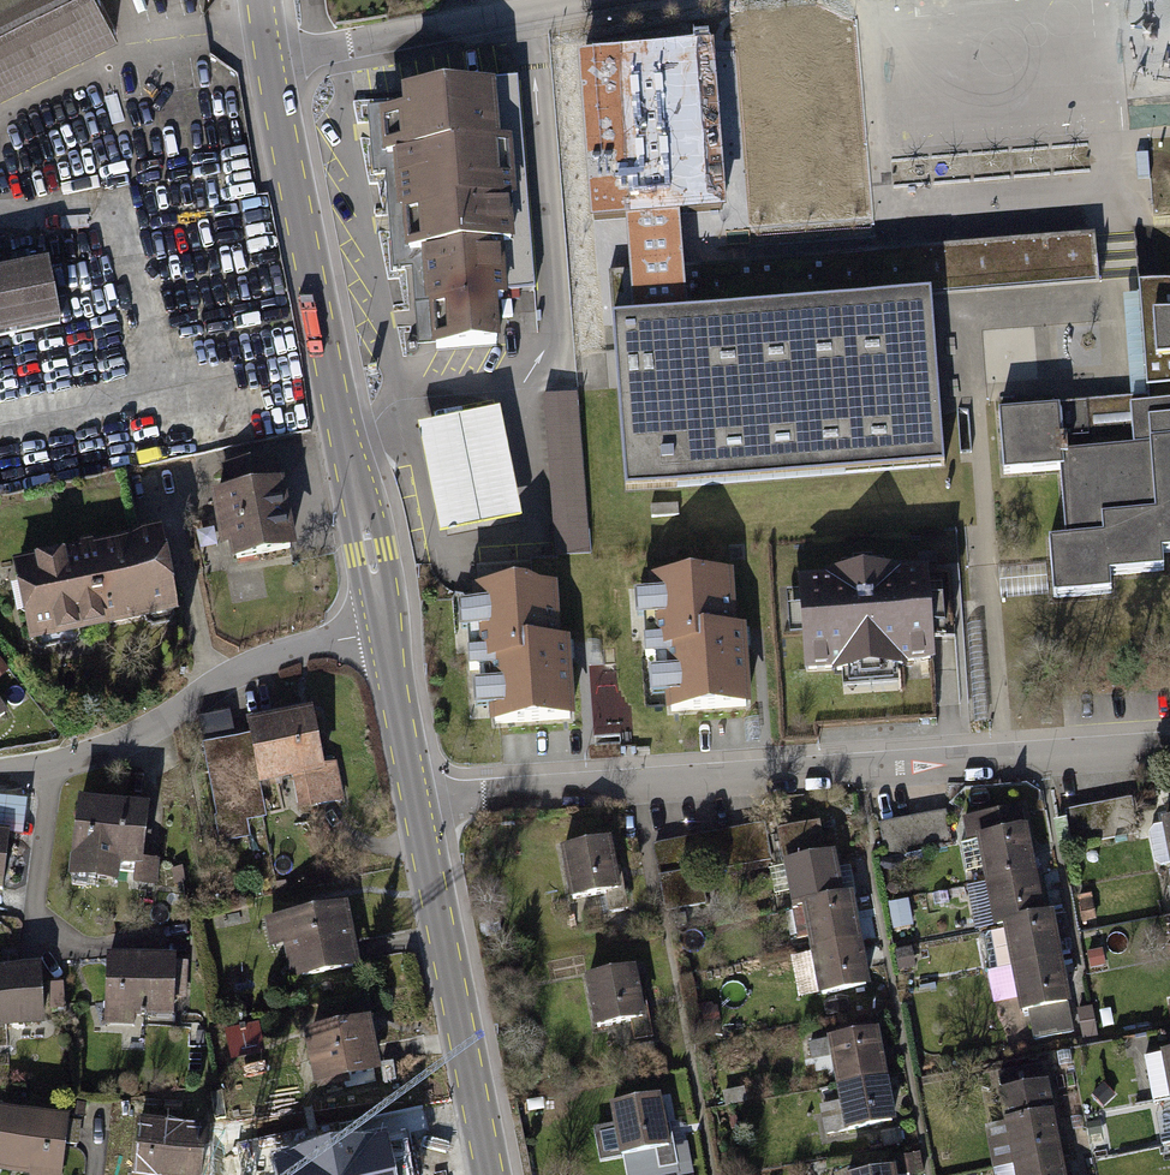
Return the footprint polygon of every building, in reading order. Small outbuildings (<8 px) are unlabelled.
[(116,36),(98,0),(0,0),(0,94),(116,36)] [(709,50),(580,60),(593,218),(723,208),(709,50)] [(393,272),(412,270),(505,263),(507,293),(514,293),(511,257),(522,256),(518,212),(529,211),(520,100),(496,102),(495,85),(402,93),(404,111),(369,114),(375,179),(385,178),(393,272)] [(1085,243),(606,280),(622,493),(938,469),(934,410),(925,294),(1087,282),(1085,243)] [(60,324),(48,261),(0,271),(0,336),(60,324)] [(508,305),(507,293),(505,263),(412,270),(418,349),(432,348),(432,356),(502,351),(498,306),(508,305)] [(1153,315),(1158,363),(1169,362),(1169,314),(1153,315)] [(578,395),(542,399),(554,558),(591,556),(578,395)] [(1065,460),(1063,441),(1079,440),(1077,417),(1061,419),(1061,414),(999,419),(1005,483),(1060,478),(1066,543),(1048,545),(1053,605),(1114,599),(1112,579),(1168,574),(1166,555),(1169,555),(1169,405),(1126,409),(1130,454),(1065,460)] [(502,416),(417,433),(439,541),(524,523),(502,416)] [(221,501),(208,504),(224,575),(298,558),(282,488),(276,489),(270,462),(215,474),(221,501)] [(7,568),(24,653),(177,622),(160,538),(7,568)] [(916,573),(795,581),(802,676),(922,668),(916,573)] [(721,576),(646,583),(653,658),(662,657),(668,723),(745,716),(737,640),(728,641),(721,576)] [(546,585),(471,592),(478,668),(487,667),(493,733),(569,725),(562,650),(552,651),(546,585)] [(17,718),(0,691),(0,729),(17,718)] [(315,712),(248,726),(251,740),(206,749),(227,852),(252,847),(248,825),(268,821),(261,791),(329,777),(315,712)] [(29,819),(28,794),(0,795),(0,820),(29,819)] [(1134,800),(1071,813),(1077,845),(1141,831),(1134,800)] [(150,811),(78,802),(69,880),(118,886),(119,872),(135,874),(133,887),(159,890),(162,867),(143,864),(150,811)] [(984,873),(986,884),(1039,874),(1031,829),(1027,830),(1023,810),(958,823),(962,843),(978,840),(978,845),(963,847),(969,876),(984,873)] [(947,814),(888,828),(895,859),(954,846),(947,814)] [(626,818),(633,838),(641,835),(634,816),(626,818)] [(1169,870),(1169,823),(1148,828),(1156,872),(1169,870)] [(790,898),(792,907),(802,906),(845,897),(837,853),(826,855),(821,828),(774,838),(779,863),(783,863),(785,869),(772,872),(777,901),(790,898)] [(611,841),(561,852),(572,904),(606,897),(613,926),(635,922),(627,885),(621,887),(611,841)] [(981,932),(995,929),(1005,927),(1048,919),(1039,874),(986,884),(991,907),(977,910),(981,932)] [(802,906),(811,950),(864,940),(855,895),(845,897),(802,906)] [(1097,898),(1081,901),(1086,930),(1102,927),(1097,898)] [(900,899),(901,927),(915,926),(914,899),(900,899)] [(286,948),(293,987),(362,975),(350,910),(267,924),(271,951),(286,948)] [(1013,967),(1014,972),(1067,962),(1058,917),(1048,919),(1005,927),(1007,936),(983,940),(989,971),(1013,967)] [(811,950),(819,995),(873,985),(864,940),(811,950)] [(913,951),(899,954),(903,976),(918,973),(913,951)] [(177,959),(110,956),(107,1029),(138,1031),(138,1018),(174,1020),(177,959)] [(1020,1006),(1022,1016),(1029,1015),(1034,1043),(1076,1035),(1070,1007),(1075,1006),(1067,962),(1014,972),(989,976),(996,1010),(1020,1006)] [(0,972),(0,1032),(43,1029),(39,969),(0,972)] [(637,971),(587,979),(595,1032),(624,1027),(631,1068),(659,1063),(651,1015),(644,1016),(637,971)] [(234,1058),(268,1051),(262,1018),(228,1025),(234,1058)] [(304,1035),(313,1092),(384,1081),(375,1023),(304,1035)] [(832,1071),(836,1089),(889,1079),(880,1034),(810,1048),(815,1074),(832,1071)] [(1168,1102),(1169,1101),(1169,1055),(1145,1060),(1154,1104),(1168,1102)] [(820,1109),(825,1137),(898,1123),(889,1079),(836,1089),(839,1106),(820,1109)] [(998,1172),(1013,1169),(1066,1159),(1052,1086),(1005,1095),(1010,1123),(1004,1125),(1006,1131),(991,1134),(998,1172)] [(726,1096),(728,1109),(750,1105),(747,1092),(726,1096)] [(613,1108),(622,1161),(651,1156),(654,1174),(695,1174),(689,1142),(671,1145),(663,1100),(613,1108)] [(0,1113),(0,1171),(30,1174),(62,1174),(69,1122),(6,1114),(0,1113)] [(1165,1149),(1169,1148),(1169,1115),(1159,1117),(1165,1149)] [(140,1120),(133,1174),(201,1174),(207,1128),(140,1120)] [(409,1159),(391,1163),(388,1149),(359,1155),(357,1144),(280,1160),(283,1174),(412,1174),(409,1159)] [(1066,1159),(1013,1169),(1014,1174),(1069,1174),(1066,1159)]
